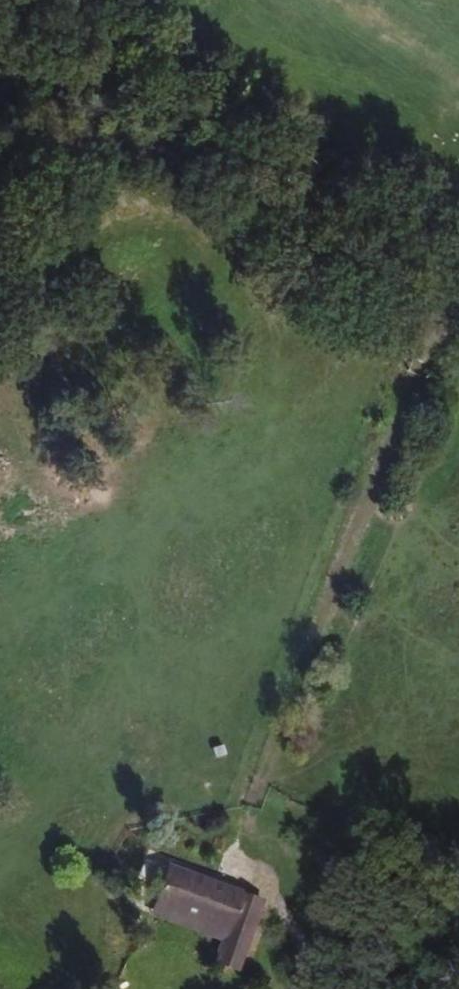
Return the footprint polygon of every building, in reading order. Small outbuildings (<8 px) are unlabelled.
[(230,913),(239,885),(166,860),(154,895),(224,919),(220,932),(212,954),(237,962),(251,920),(230,913)] [(261,892),(239,885),(230,913),(251,920),(261,892)] [(224,919),(154,895),(150,907),(220,932),(224,919)] [(391,928),(397,911),(390,907),(384,925),(391,928)] [(407,915),(397,911),(391,928),(401,931),(407,915)]
